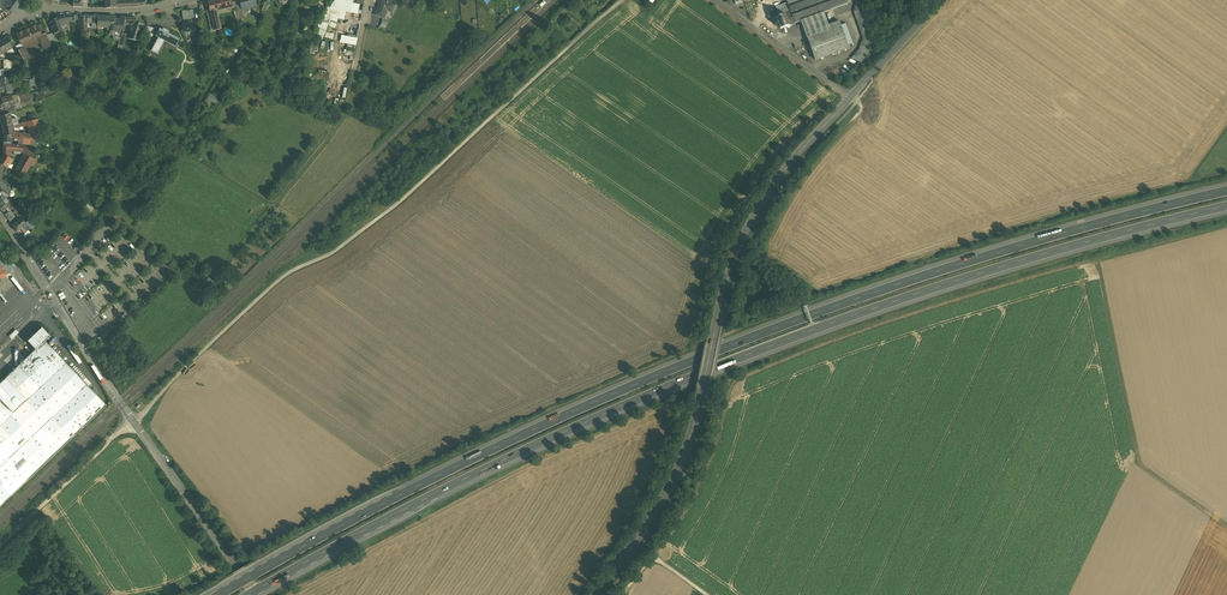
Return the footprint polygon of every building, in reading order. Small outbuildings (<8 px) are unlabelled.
[(11,0),(0,0),(0,5),(6,8),(12,0),(11,0)] [(6,9),(6,10),(13,14),(22,1),(20,0),(12,0),(6,8),(6,9)] [(105,8),(116,8),(115,2),(115,0),(105,0),(105,8)] [(208,2),(210,10),(207,11),(208,14),(211,13),(212,21),(209,22),(210,25),(213,24),(215,31),(220,29),(217,15),(217,14),(217,15),(216,10),(227,7),(228,11),(233,10),(232,2),(231,0),(216,0),(208,2)] [(240,5),(241,9),(242,14),(250,12),(249,8),(257,6),(255,0),(239,0),(240,5)] [(330,5),(329,6),(334,7),(340,9),(351,12),(352,11),(354,4),(355,0),(332,0),(330,5)] [(384,0),(381,0),(376,15),(385,18),(388,8),(393,10),(395,4),(388,2),(384,0)] [(567,5),(572,9),(582,0),(572,0),(567,5)] [(795,23),(801,21),(824,12),(848,4),(846,0),(786,0),(795,23)] [(356,4),(354,4),(352,11),(358,12),(359,10),(363,11),(363,5),(356,4)] [(330,5),(329,5),(324,16),(331,17),(332,15),(334,7),(329,6),(330,5)] [(340,9),(334,7),(332,15),(338,17),(340,9)] [(801,21),(807,37),(830,29),(824,12),(801,21)] [(785,14),(776,17),(780,28),(789,25),(785,14)] [(72,16),(72,15),(67,15),(67,21),(70,21),(70,22),(73,22),(73,24),(78,23),(77,16),(72,16)] [(87,16),(79,16),(80,30),(82,30),(87,30),(87,27),(87,16)] [(97,17),(87,16),(87,27),(97,27),(97,17)] [(331,17),(324,16),(314,37),(322,40),(326,30),(328,25),(331,17)] [(115,18),(97,17),(97,27),(106,27),(112,28),(115,20),(116,18),(115,18)] [(115,20),(112,28),(110,31),(109,34),(114,36),(113,38),(114,39),(119,41),(120,37),(121,37),(122,33),(124,24),(125,17),(120,17),(120,20),(119,20),(119,21),(115,20)] [(183,18),(183,19),(183,31),(193,31),(194,24),(189,24),(189,17),(183,18)] [(57,18),(49,21),(53,33),(61,31),(60,26),(58,22),(57,18)] [(143,25),(135,22),(133,28),(131,28),(130,30),(132,30),(129,39),(138,42),(143,25)] [(37,25),(16,34),(21,45),(22,44),(46,34),(44,31),(40,32),(37,26),(37,25)] [(830,29),(807,37),(816,60),(850,48),(841,25),(830,29)] [(155,28),(148,27),(146,35),(152,37),(155,28)] [(179,39),(169,33),(169,32),(163,28),(162,30),(159,28),(155,36),(158,38),(151,51),(157,54),(164,41),(175,47),(179,39)] [(127,35),(122,33),(121,37),(120,37),(119,41),(118,45),(123,46),(127,35)] [(46,34),(22,44),(24,48),(30,45),(31,46),(40,42),(43,49),(51,45),(47,36),(46,34)] [(357,39),(341,36),(340,41),(348,43),(356,44),(357,39)] [(0,41),(0,42),(6,53),(13,49),(9,42),(6,38),(0,41)] [(356,44),(348,43),(346,50),(354,51),(356,44)] [(30,61),(22,48),(18,51),(28,68),(32,65),(30,61)] [(123,63),(117,60),(113,68),(119,70),(123,63)] [(0,80),(0,87),(1,87),(5,86),(11,85),(12,85),(11,78),(8,78),(8,82),(4,83),(4,81),(1,81),(0,80)] [(38,92),(12,96),(13,101),(14,104),(5,107),(5,108),(4,108),(5,110),(6,110),(10,108),(12,112),(16,110),(14,105),(18,103),(21,108),(35,103),(33,98),(37,98),(36,96),(39,96),(38,92)] [(210,93),(207,99),(216,104),(219,97),(210,93)] [(6,115),(0,118),(2,126),(12,124),(11,119),(10,113),(6,115)] [(35,120),(27,122),(28,126),(32,137),(38,136),(35,120)] [(12,124),(2,126),(4,136),(14,134),(13,127),(12,125),(12,124)] [(14,134),(4,136),(3,143),(11,143),(11,140),(19,142),(19,141),(19,135),(14,134)] [(12,151),(3,150),(3,155),(7,157),(11,159),(12,151)] [(25,155),(16,172),(24,176),(33,160),(25,155)] [(7,157),(3,164),(10,168),(15,161),(11,159),(7,157)] [(21,176),(16,173),(15,174),(13,173),(12,176),(13,177),(12,179),(17,181),(21,176)] [(0,181),(0,188),(4,191),(8,195),(12,190),(0,181)] [(94,208),(87,204),(84,210),(90,214),(94,208)] [(15,217),(7,207),(6,208),(9,212),(5,215),(10,222),(14,218),(15,217)] [(25,223),(21,218),(12,225),(17,232),(21,229),(22,230),(24,228),(27,225),(25,223)] [(34,222),(30,218),(25,223),(27,225),(29,228),(34,222)] [(4,249),(0,245),(0,253),(4,258),(12,251),(11,250),(16,246),(14,242),(4,249)] [(0,262),(0,282),(14,269),(4,258),(0,262)] [(9,282),(18,295),(21,293),(12,280),(9,282)] [(42,328),(28,341),(36,350),(45,341),(50,337),(42,328)] [(45,341),(36,350),(5,379),(6,379),(47,422),(86,385),(72,370),(61,358),(52,349),(48,344),(46,343),(45,341)] [(65,355),(56,345),(52,349),(61,358),(65,355)] [(90,383),(75,367),(72,370),(86,385),(87,386),(90,383)] [(6,379),(0,384),(0,400),(0,451),(8,459),(47,422),(6,379)] [(47,422),(8,459),(27,480),(106,405),(87,386),(86,385),(47,422)] [(27,480),(8,459),(0,451),(0,505),(27,480)]
